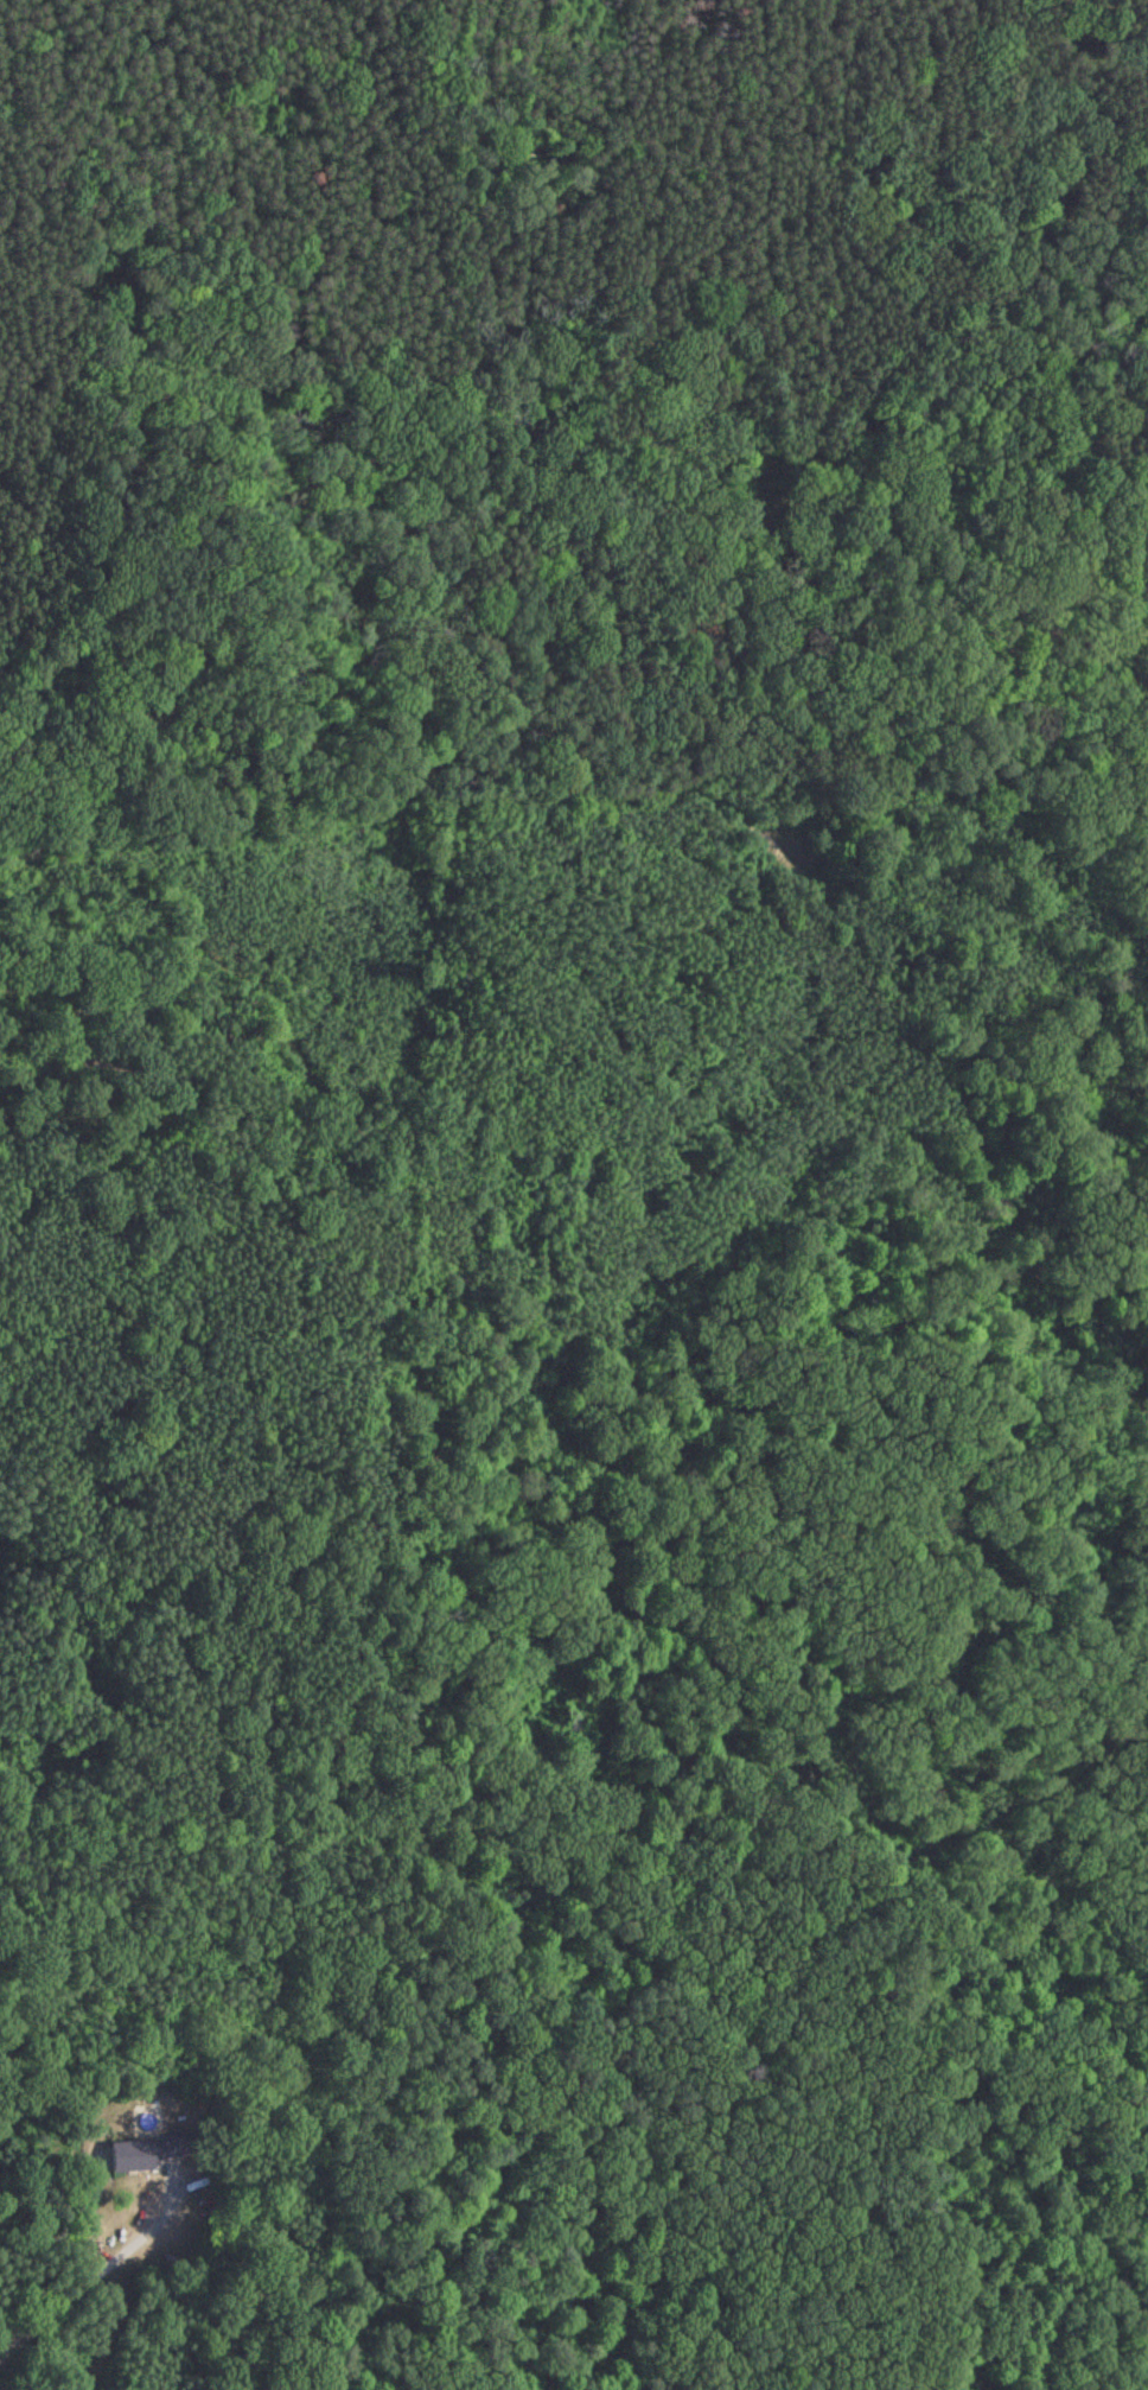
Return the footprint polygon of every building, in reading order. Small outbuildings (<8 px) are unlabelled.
[(155,2172),(154,2158),(187,2156),(185,2134),(107,2140),(110,2176),(155,2172)]
